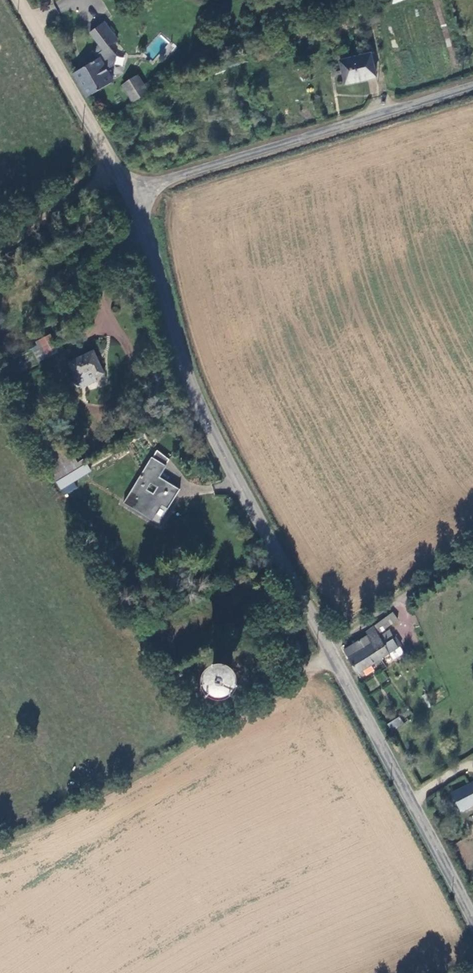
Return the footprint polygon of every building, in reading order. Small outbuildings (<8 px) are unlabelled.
[(106,24),(91,34),(99,46),(103,52),(97,57),(99,60),(100,60),(107,72),(115,68),(116,59),(109,49),(118,43),(106,24)] [(99,46),(77,69),(78,71),(99,60),(97,57),(103,52),(99,46)] [(346,84),(376,78),(371,55),(341,62),(346,84)] [(72,74),(87,99),(113,85),(114,83),(107,72),(100,60),(99,60),(78,71),(72,74)] [(122,87),(132,104),(148,95),(137,78),(122,87)] [(40,355),(55,349),(48,333),(33,339),(34,341),(40,355)] [(34,341),(29,343),(35,357),(40,355),(34,341)] [(92,351),(65,362),(74,385),(80,383),(82,387),(93,383),(91,378),(101,375),(92,351)] [(67,446),(49,457),(54,465),(71,455),(67,446)] [(54,465),(48,468),(55,481),(79,467),(71,455),(54,465)] [(152,456),(127,502),(154,518),(161,505),(170,510),(182,487),(162,475),(167,465),(152,456)] [(88,473),(83,465),(79,467),(55,481),(60,489),(88,473)] [(239,576),(231,581),(235,586),(242,581),(239,576)] [(392,641),(391,639),(382,644),(378,638),(376,636),(397,622),(394,614),(365,633),(371,642),(381,658),(389,653),(400,646),(401,645),(397,638),(392,641)] [(382,644),(391,639),(392,637),(388,631),(378,638),(382,644)] [(372,664),(381,658),(371,642),(369,643),(366,637),(344,650),(359,672),(364,669),(372,664)] [(295,641),(292,641),(289,644),(288,647),(288,651),(291,654),(294,655),(298,654),(301,652),(302,648),(301,645),(299,642),(295,641)] [(404,652),(400,646),(389,653),(393,659),(404,652)] [(375,669),(372,664),(364,669),(367,674),(375,669)] [(181,670),(169,676),(173,682),(184,675),(181,670)] [(217,672),(216,672),(214,673),(213,675),(212,676),(211,678),(211,680),(211,682),(211,683),(212,685),(213,687),(214,688),(215,689),(217,690),(219,691),(221,691),(222,691),(224,690),(226,690),(227,689),(229,687),(230,686),(230,684),(231,683),(231,681),(231,679),(231,677),(230,676),(229,674),(227,673),(226,672),(224,671),(223,671),(221,671),(219,671),(217,672)] [(400,717),(389,724),(393,730),(404,724),(400,717)] [(458,812),(472,804),(472,785),(451,796),(458,812)]
